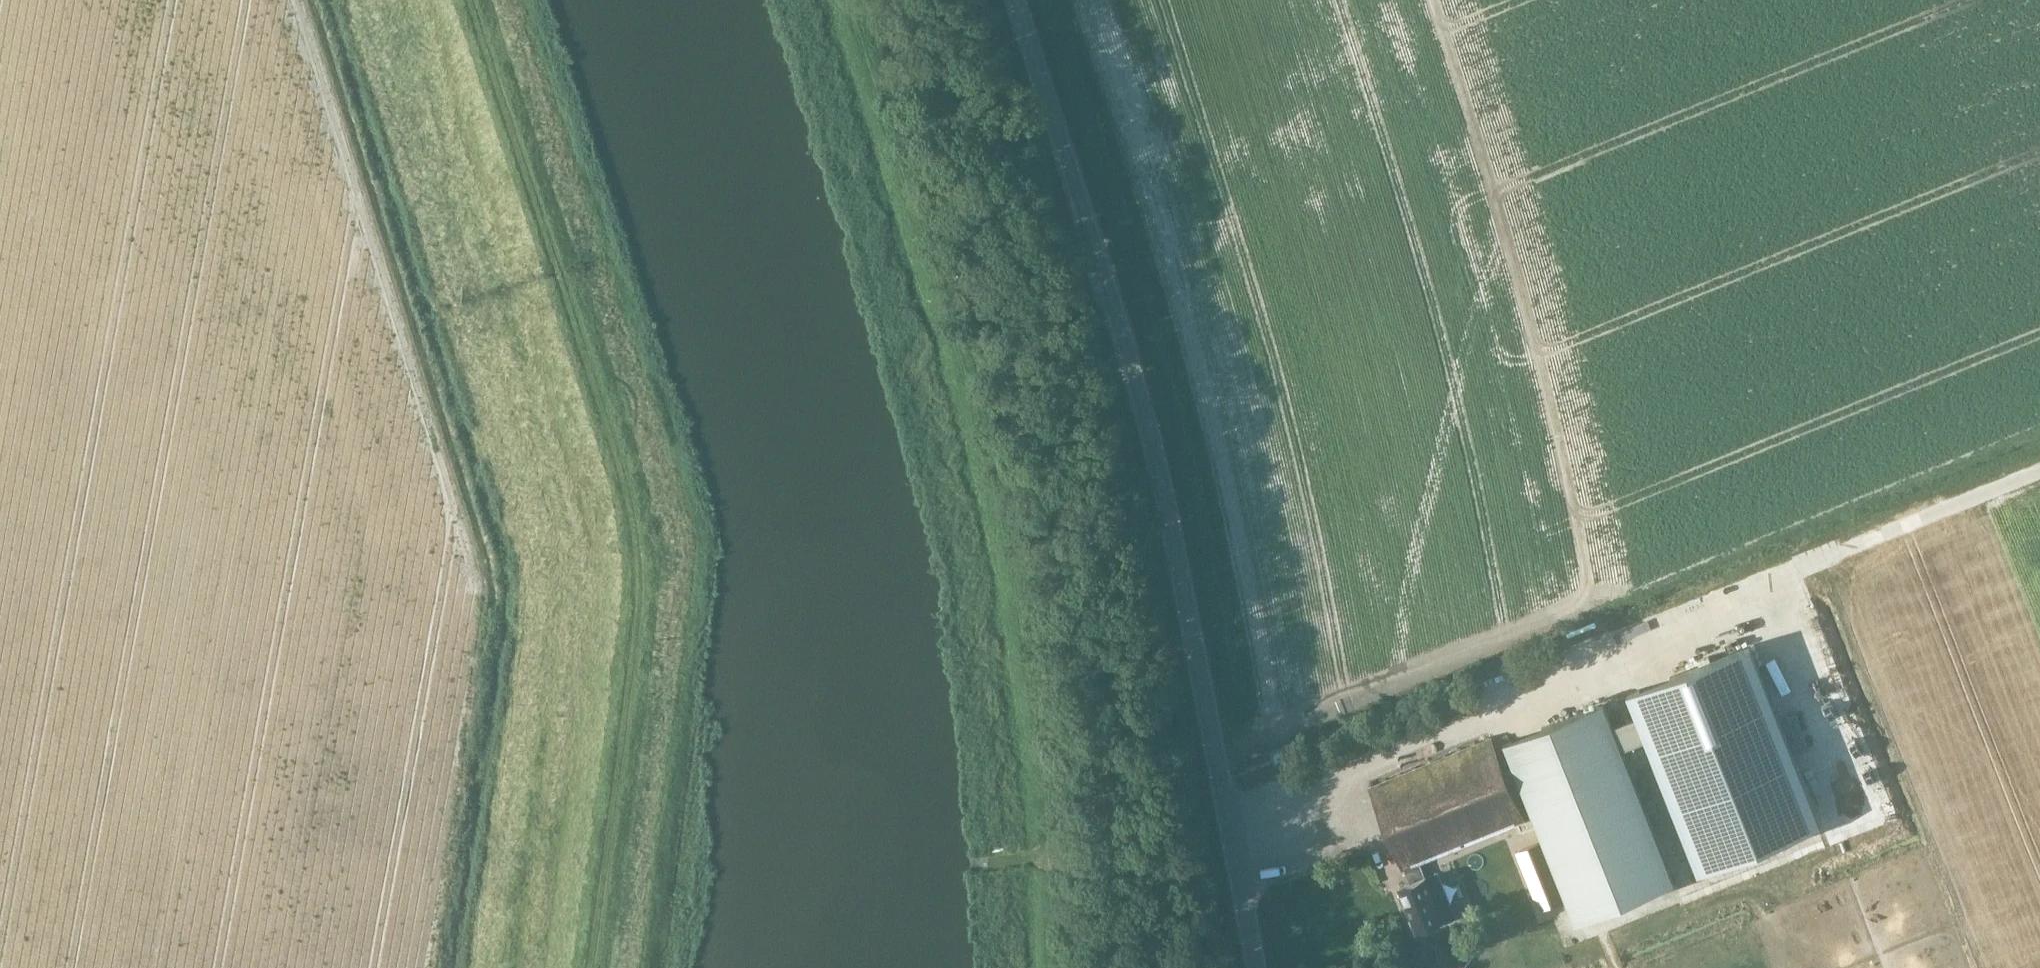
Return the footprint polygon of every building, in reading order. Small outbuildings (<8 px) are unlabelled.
[(1752,644),(1633,691),(1703,868),(1822,821),(1752,644)] [(1601,702),(1507,740),(1516,762),(1505,766),(1513,790),(1525,785),(1579,919),(1673,882),(1601,702)] [(1420,863),(1526,821),(1513,790),(1505,766),(1492,735),(1369,785),(1403,870),(1408,883),(1401,885),(1418,929),(1444,920),(1426,876),(1425,876),(1420,863)] [(1537,842),(1517,850),(1539,908),(1560,900),(1537,842)]
